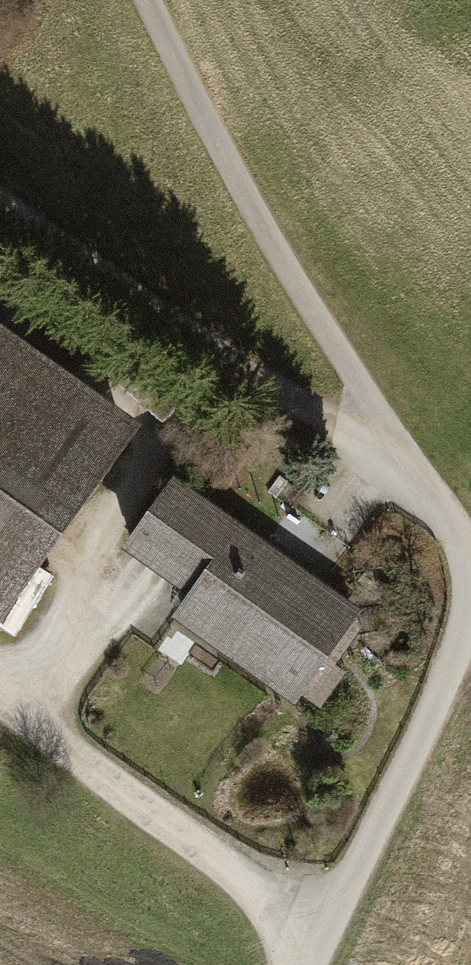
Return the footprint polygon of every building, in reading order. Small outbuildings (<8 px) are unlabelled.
[(23,641),(157,426),(0,329),(0,627),(23,641)] [(376,611),(171,471),(120,545),(182,588),(167,610),(310,708),(376,611)]
